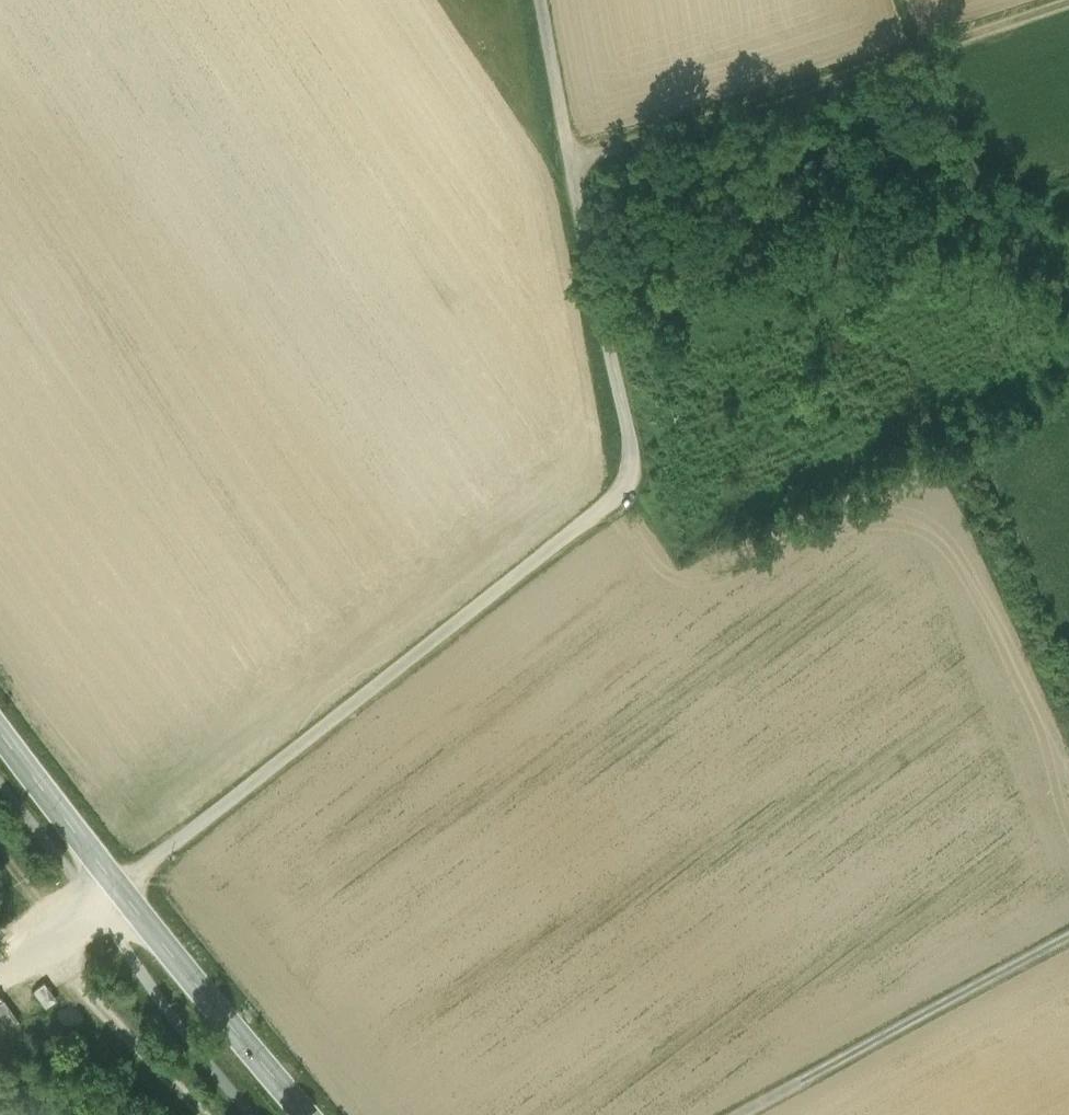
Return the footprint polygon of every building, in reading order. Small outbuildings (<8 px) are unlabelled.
[(34,989),(46,1007),(56,999),(45,983),(34,989)] [(7,1028),(18,1019),(4,1001),(0,1004),(0,1035),(7,1028)]
